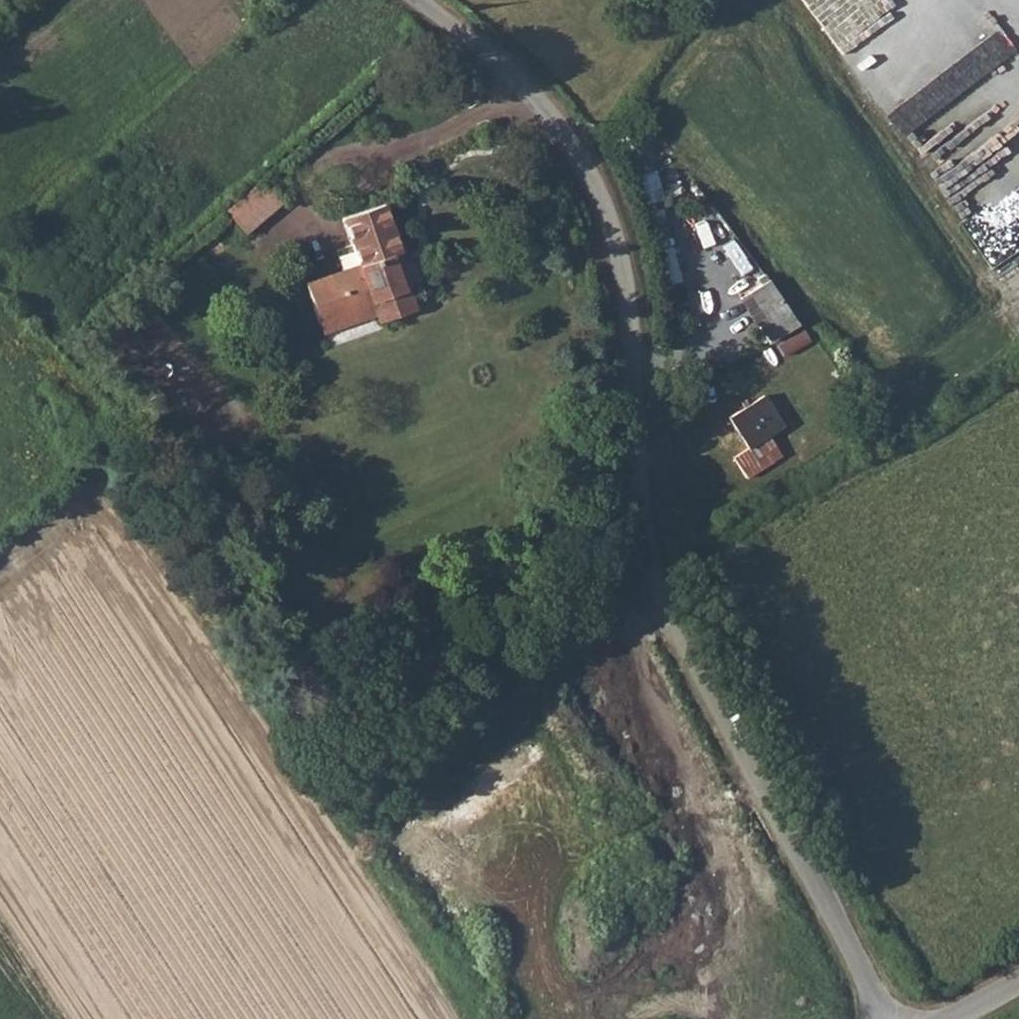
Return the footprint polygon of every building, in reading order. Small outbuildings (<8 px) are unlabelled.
[(228,208),(249,234),(285,204),(264,179),(228,208)] [(347,222),(362,269),(306,287),(320,331),(376,313),(381,328),(416,317),(409,295),(405,296),(400,281),(403,280),(396,259),(400,258),(385,210),(347,222)] [(767,345),(797,328),(781,307),(765,318),(768,323),(757,330),(767,345)] [(763,402),(727,424),(746,454),(781,432),(763,402)] [(738,487),(758,474),(746,454),(726,467),(738,487)]
